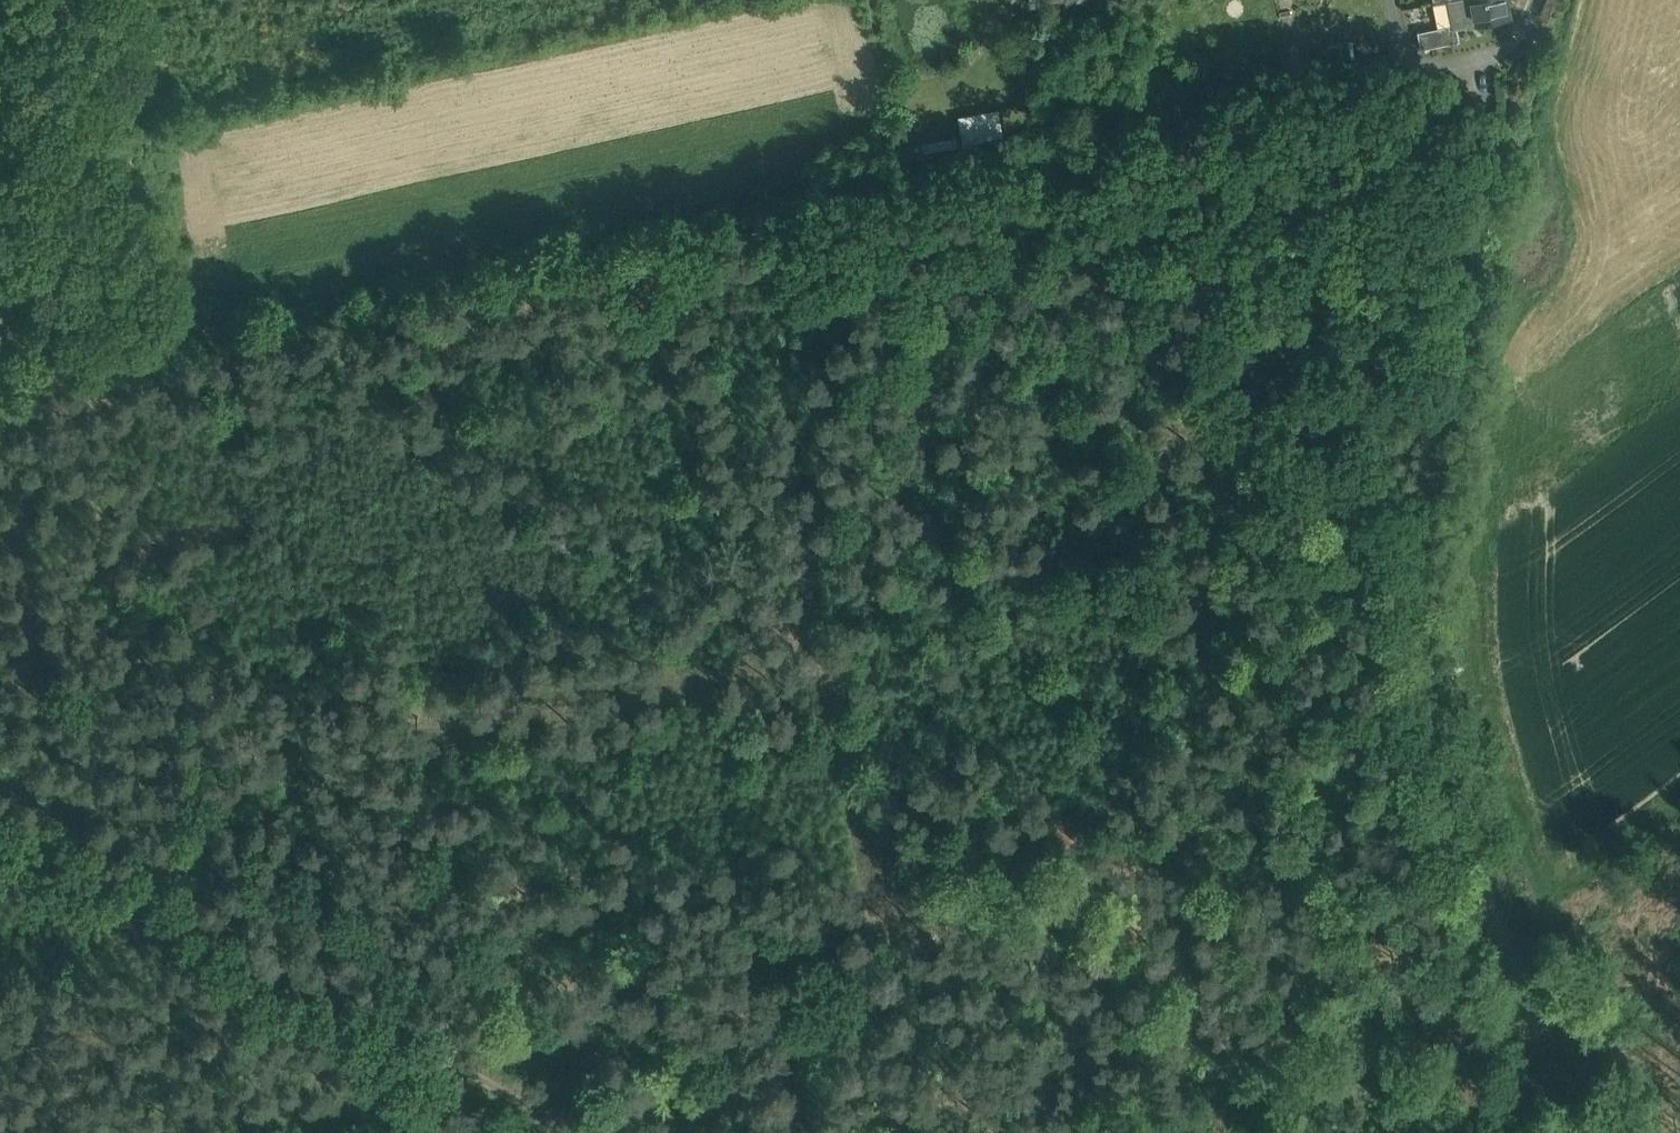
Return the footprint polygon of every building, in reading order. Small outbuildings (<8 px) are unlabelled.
[(1484,27),(1521,22),(1516,0),(1480,0),(1484,27)] [(962,139),(1002,134),(998,107),(958,113),(962,139)]
